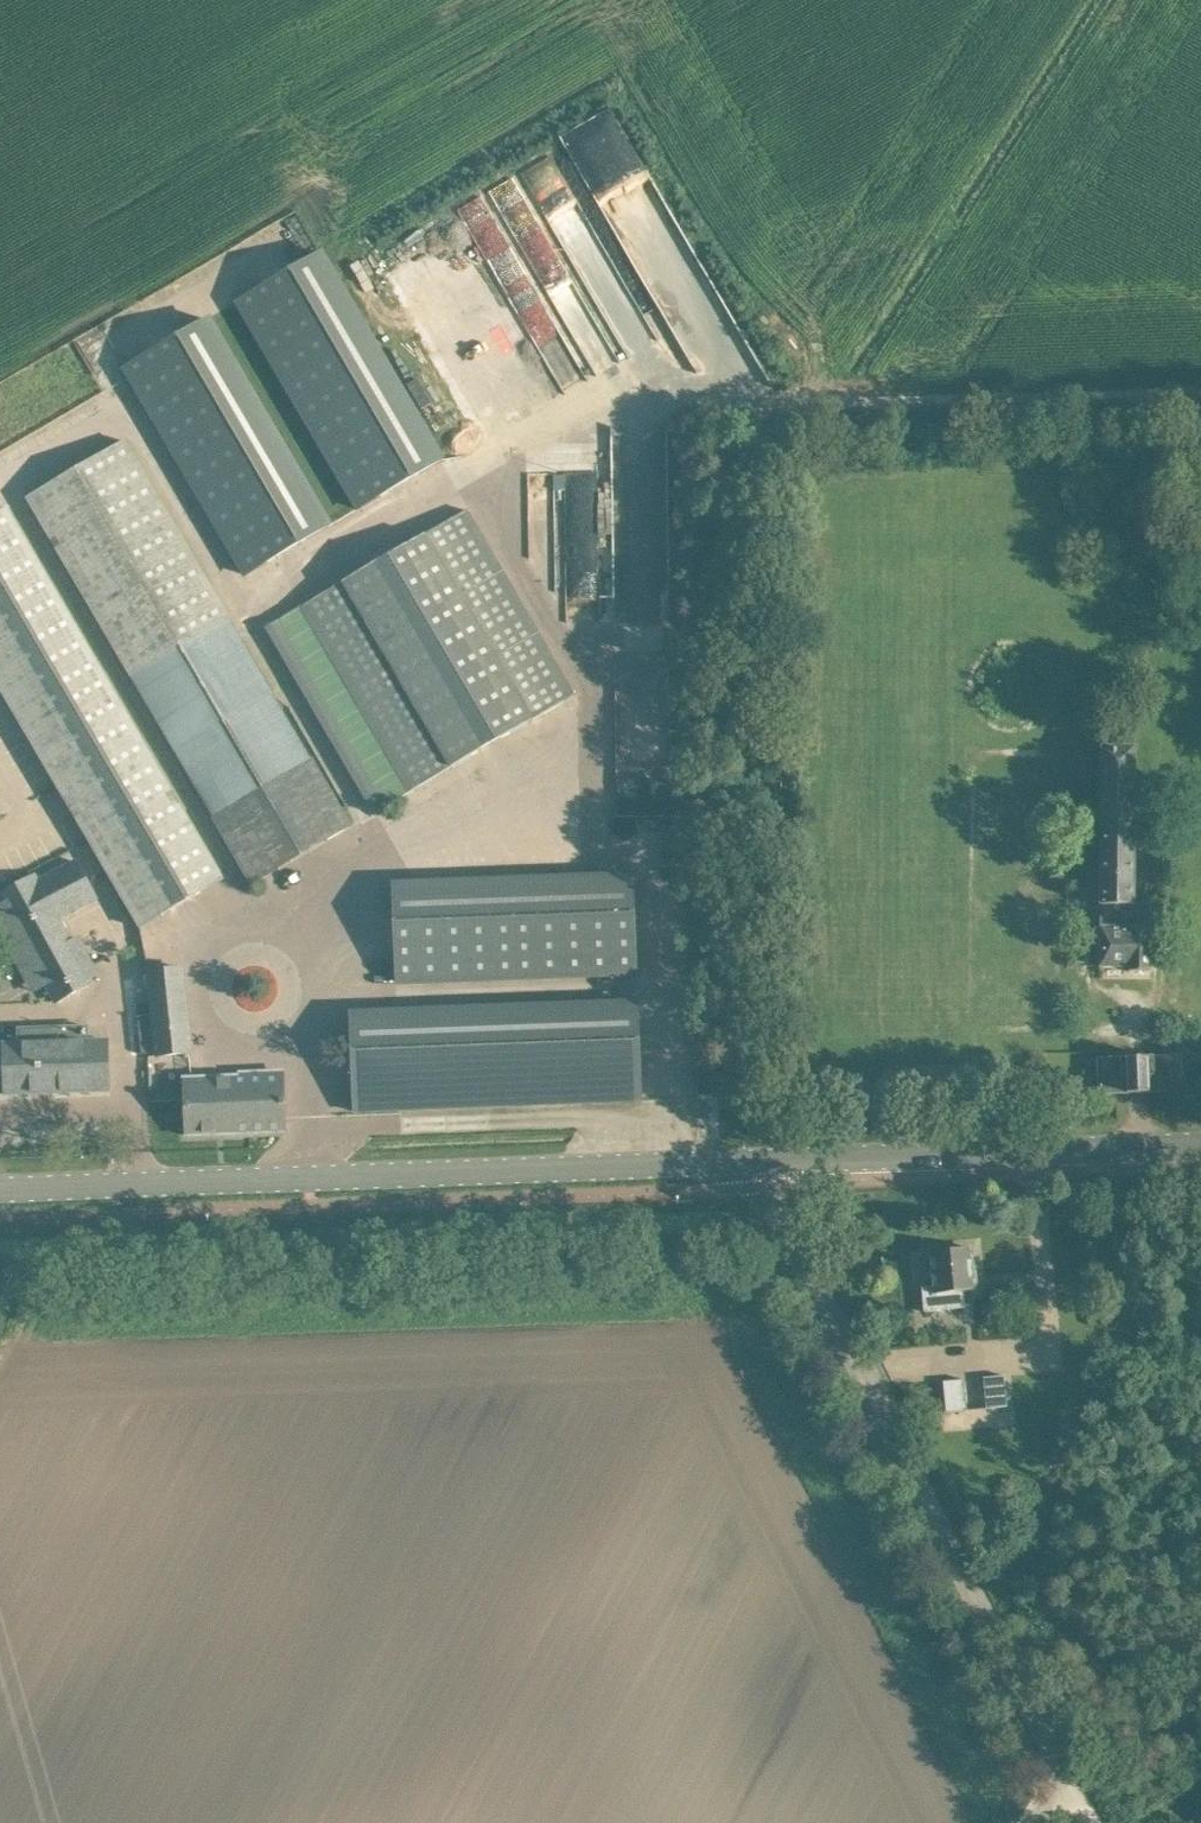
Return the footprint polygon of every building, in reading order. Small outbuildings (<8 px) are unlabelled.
[(518,175),(460,206),(521,321),(553,304),(576,347),(604,332),(559,248),(557,249),(518,175)] [(442,456),(327,259),(319,247),(229,299),(352,509),(442,456)] [(123,378),(242,575),(329,524),(206,314),(116,366),(123,378)] [(571,344),(547,357),(568,395),(591,383),(571,344)] [(26,497),(213,816),(212,817),(251,883),(350,825),(335,799),(334,800),(124,440),(26,497)] [(572,585),(572,618),(599,619),(600,472),(532,472),(532,490),(558,490),(557,585),(572,585)] [(376,811),(574,695),(466,508),(268,625),(376,811)] [(0,512),(0,688),(140,927),(223,879),(7,509),(0,512)] [(614,618),(671,620),(672,587),(659,587),(658,606),(628,605),(628,589),(615,589),(614,618)] [(1100,966),(1129,966),(1129,971),(1150,972),(1150,905),(1133,905),(1133,895),(1135,746),(1102,746),(1100,966)] [(0,894),(0,898),(3,903),(47,985),(57,1003),(92,984),(90,980),(98,976),(73,930),(66,934),(57,918),(96,897),(77,862),(38,883),(34,876),(0,894)] [(396,981),(637,972),(633,877),(392,886),(396,981)] [(183,972),(183,971),(183,968),(179,969),(180,969),(147,972),(156,1056),(192,1052),(191,1049),(189,1028),(189,1025),(188,1025),(187,1009),(187,1006),(186,1006),(185,990),(185,987),(184,987),(183,972)] [(353,1111),(354,1111),(641,1100),(638,1004),(350,1015),(353,1111)] [(20,1044),(4,1045),(6,1095),(37,1094),(52,1093),(110,1091),(108,1041),(88,1042),(88,1027),(19,1030),(20,1044)] [(1180,1056),(1137,1058),(1138,1093),(1146,1092),(1181,1091),(1180,1056)] [(1083,1072),(1084,1094),(1130,1093),(1138,1093),(1137,1058),(1129,1058),(1097,1059),(1098,1071),(1083,1072)] [(286,1131),(285,1117),(284,1074),(184,1078),(186,1135),(286,1131)] [(709,1102),(700,1102),(700,1119),(709,1119),(709,1102)] [(965,1307),(964,1291),(974,1290),(970,1248),(960,1249),(956,1245),(944,1247),(940,1251),(930,1252),(933,1285),(921,1287),(924,1312),(965,1307)] [(986,1408),(1007,1406),(1004,1375),(983,1377),(986,1408)] [(946,1412),(967,1410),(964,1378),(942,1381),(946,1412)]
